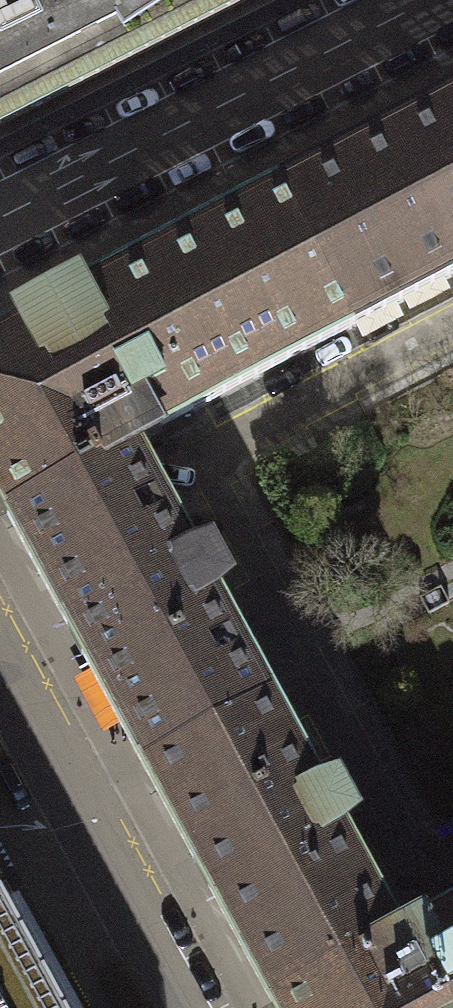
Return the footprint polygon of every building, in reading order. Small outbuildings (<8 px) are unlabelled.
[(245,0),(0,0),(0,125),(245,0)] [(353,329),(452,273),(452,102),(277,194),(353,329)] [(277,194),(78,299),(71,287),(15,318),(20,327),(0,338),(0,505),(7,518),(132,452),(157,439),(152,430),(353,329),(277,194)] [(139,760),(265,692),(211,593),(228,584),(208,548),(191,557),(132,452),(7,518),(68,629),(139,760)] [(270,1001),(394,931),(338,828),(354,819),(333,779),(317,788),(265,692),(139,760),(188,851),(270,1001)] [(0,893),(0,1007),(65,1007),(0,893)] [(423,926),(419,918),(394,931),(270,1001),(274,1007),(452,1007),(452,910),(423,926)]
